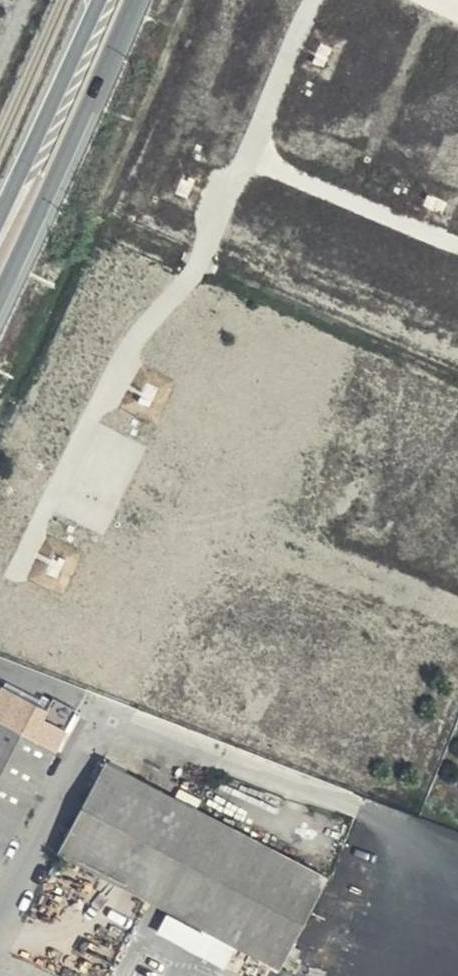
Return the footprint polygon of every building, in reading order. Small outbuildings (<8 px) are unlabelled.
[(256,320),(238,293),(220,308),(238,334),(256,320)] [(77,710),(53,697),(41,719),(13,704),(11,708),(0,702),(0,855),(77,710)] [(324,876),(106,761),(58,854),(168,911),(237,947),(281,970),(324,876)] [(225,969),(237,947),(168,911),(157,933),(225,969)]
